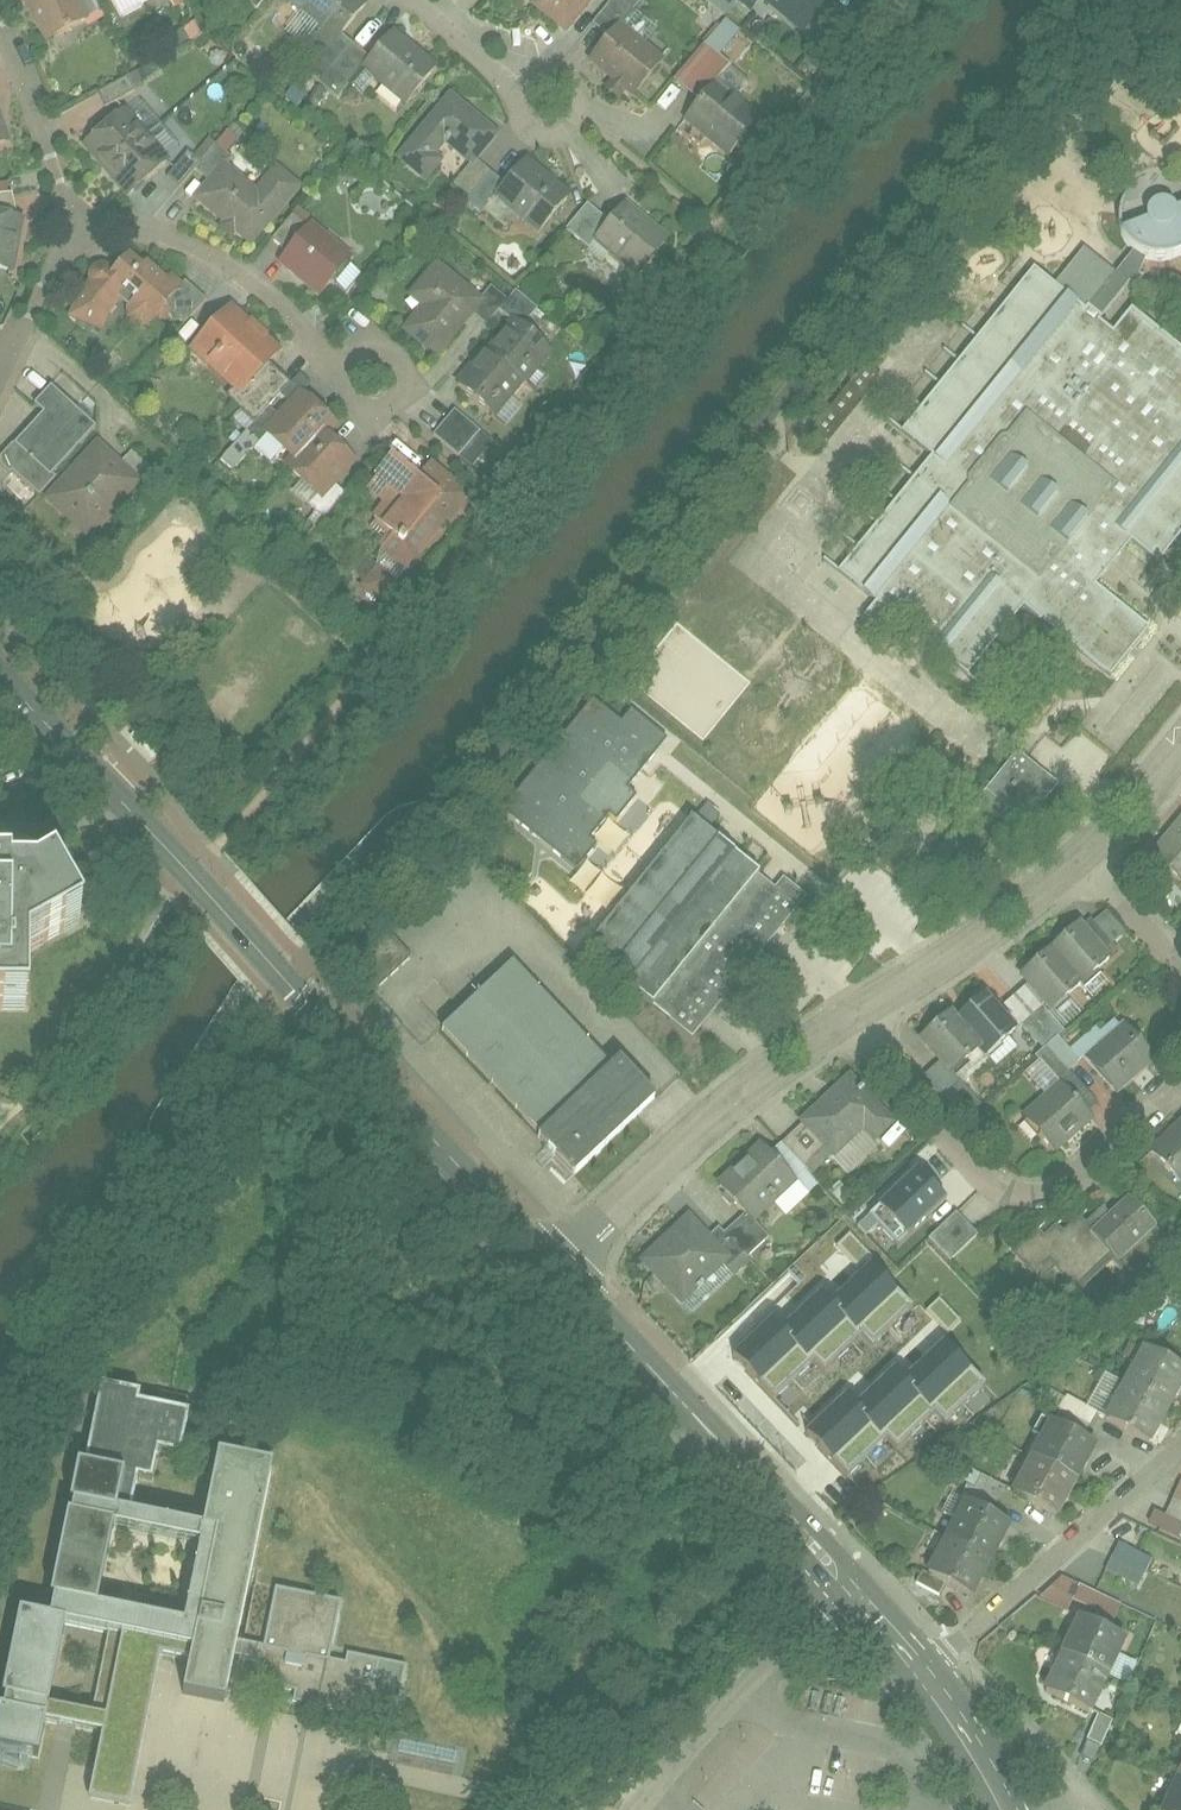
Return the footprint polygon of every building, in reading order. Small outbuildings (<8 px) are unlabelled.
[(44,40),(83,19),(73,0),(22,0),(44,40)] [(335,42),(365,5),(359,0),(283,0),(335,42)] [(532,6),(565,34),(594,0),(537,0),(532,6)] [(740,11),(750,0),(727,0),(740,11)] [(829,0),(758,0),(798,36),(829,0)] [(650,32),(630,15),(621,26),(642,43),(650,32)] [(617,28),(590,66),(631,96),(659,59),(617,28)] [(362,68),(406,105),(434,73),(390,36),(362,68)] [(449,92),(394,156),(424,182),(439,165),(430,157),(442,144),(471,168),(499,135),(449,92)] [(710,95),(688,123),(728,154),(750,126),(710,95)] [(118,111),(79,146),(127,199),(166,164),(118,111)] [(523,153),(490,188),(485,193),(525,233),(564,192),(560,188),(523,153)] [(213,160),(189,189),(247,237),(287,189),(259,166),(243,185),(213,160)] [(1148,266),(1157,268),(1170,268),(1180,264),(1180,182),(1167,180),(1151,181),(1138,186),(1127,193),(1122,199),(1117,211),(1115,224),(1118,237),(1124,249),(1131,257),(1115,275),(1084,250),(1053,286),(1033,270),(900,434),(931,459),(838,574),(877,605),(864,620),(876,629),(888,614),(964,676),(1018,608),(1111,683),(1142,645),(1151,633),(1096,589),(1131,545),(1157,567),(1180,538),(1180,352),(1132,312),(1114,335),(1101,324),(1148,266)] [(16,268),(20,215),(0,214),(0,267),(16,268)] [(345,256),(298,218),(271,250),(319,289),(345,256)] [(647,246),(612,220),(583,257),(618,283),(647,246)] [(478,298),(424,251),(397,282),(413,296),(394,317),(432,351),(478,298)] [(160,285),(121,252),(74,307),(93,323),(113,300),(133,317),(160,285)] [(346,265),(331,285),(343,294),(358,275),(346,265)] [(522,325),(535,311),(514,291),(501,305),(522,325)] [(256,354),(271,338),(226,295),(191,331),(239,377),(225,391),(250,415),(284,381),(256,354)] [(547,349),(505,313),(456,370),(499,406),(547,349)] [(12,443),(94,521),(142,470),(95,425),(106,413),(56,365),(29,392),(46,407),(12,443)] [(320,493),(355,452),(331,432),(344,416),(309,386),(273,429),(302,453),(290,468),(320,493)] [(449,414),(431,434),(452,452),(470,432),(449,414)] [(403,550),(462,485),(431,457),(418,472),(393,449),(377,466),(407,493),(391,511),(400,519),(386,535),(403,550)] [(500,811),(578,874),(640,797),(630,788),(669,740),(602,685),(500,811)] [(1014,740),(978,781),(1020,819),(1056,778),(1014,740)] [(708,827),(718,812),(705,804),(695,818),(708,827)] [(979,836),(953,814),(909,866),(935,888),(979,836)] [(693,1034),(804,898),(783,881),(776,889),(692,821),(588,949),(693,1034)] [(1172,888),(1180,878),(1180,833),(1172,824),(1140,858),(1172,888)] [(82,926),(55,876),(31,888),(8,888),(8,879),(0,879),(0,1014),(28,1015),(29,954),(82,926)] [(1052,1010),(1104,957),(1070,924),(1018,977),(1052,1010)] [(382,995),(409,968),(385,943),(358,970),(382,995)] [(438,1032),(579,1179),(652,1109),(511,962),(438,1032)] [(986,998),(959,1023),(947,1009),(918,1035),(948,1068),(973,1046),(984,1059),(1015,1031),(986,998)] [(1072,1048),(1103,1083),(1137,1053),(1106,1018),(1072,1048)] [(869,1116),(837,1079),(786,1124),(819,1160),(869,1116)] [(1042,1146),(1080,1109),(1051,1081),(1014,1118),(1042,1146)] [(1152,1145),(1180,1178),(1180,1120),(1152,1145)] [(790,1174),(760,1141),(712,1183),(742,1216),(790,1174)] [(898,1247),(946,1201),(918,1170),(869,1216),(898,1247)] [(734,1247),(692,1200),(645,1243),(688,1289),(734,1247)] [(1161,1255),(1114,1203),(1078,1235),(1066,1222),(1034,1252),(1023,1240),(1003,1257),(1028,1284),(1043,1271),(1066,1297),(1100,1268),(1121,1291),(1161,1255)] [(884,1276),(903,1295),(797,1395),(861,1462),(981,1349),(924,1288),(977,1237),(953,1211),(884,1276)] [(1140,1356),(1107,1421),(1152,1445),(1180,1389),(1180,1378),(1140,1356)] [(347,1655),(345,1665),(327,1661),(338,1604),(276,1592),(265,1647),(234,1641),(267,1468),(217,1458),(203,1528),(130,1514),(138,1477),(153,1480),(159,1452),(180,1456),(188,1415),(142,1406),(144,1395),(98,1386),(77,1493),(52,1621),(18,1615),(0,1707),(0,1752),(37,1759),(44,1723),(82,1731),(67,1809),(81,1809),(83,1801),(128,1809),(129,1809),(159,1658),(186,1663),(180,1692),(221,1700),(230,1654),(263,1660),(258,1683),(296,1690),(294,1701),(370,1716),(381,1662),(347,1655)] [(1005,1478),(1050,1502),(1088,1428),(1043,1404),(1005,1478)] [(961,1490),(994,1507),(1004,1488),(971,1471),(961,1490)] [(1163,1514),(1152,1509),(1146,1524),(1175,1537),(1180,1524),(1180,1481),(1178,1479),(1163,1514)] [(999,1515),(951,1490),(915,1561),(963,1586),(999,1515)] [(1138,1587),(1150,1558),(1115,1543),(1102,1572),(1138,1587)] [(1110,1626),(1120,1604),(1054,1574),(1044,1596),(1110,1626)] [(1125,1646),(1072,1621),(1039,1693),(1092,1717),(1125,1646)] [(1163,1809),(1180,1809),(1180,1767),(1163,1809)]
